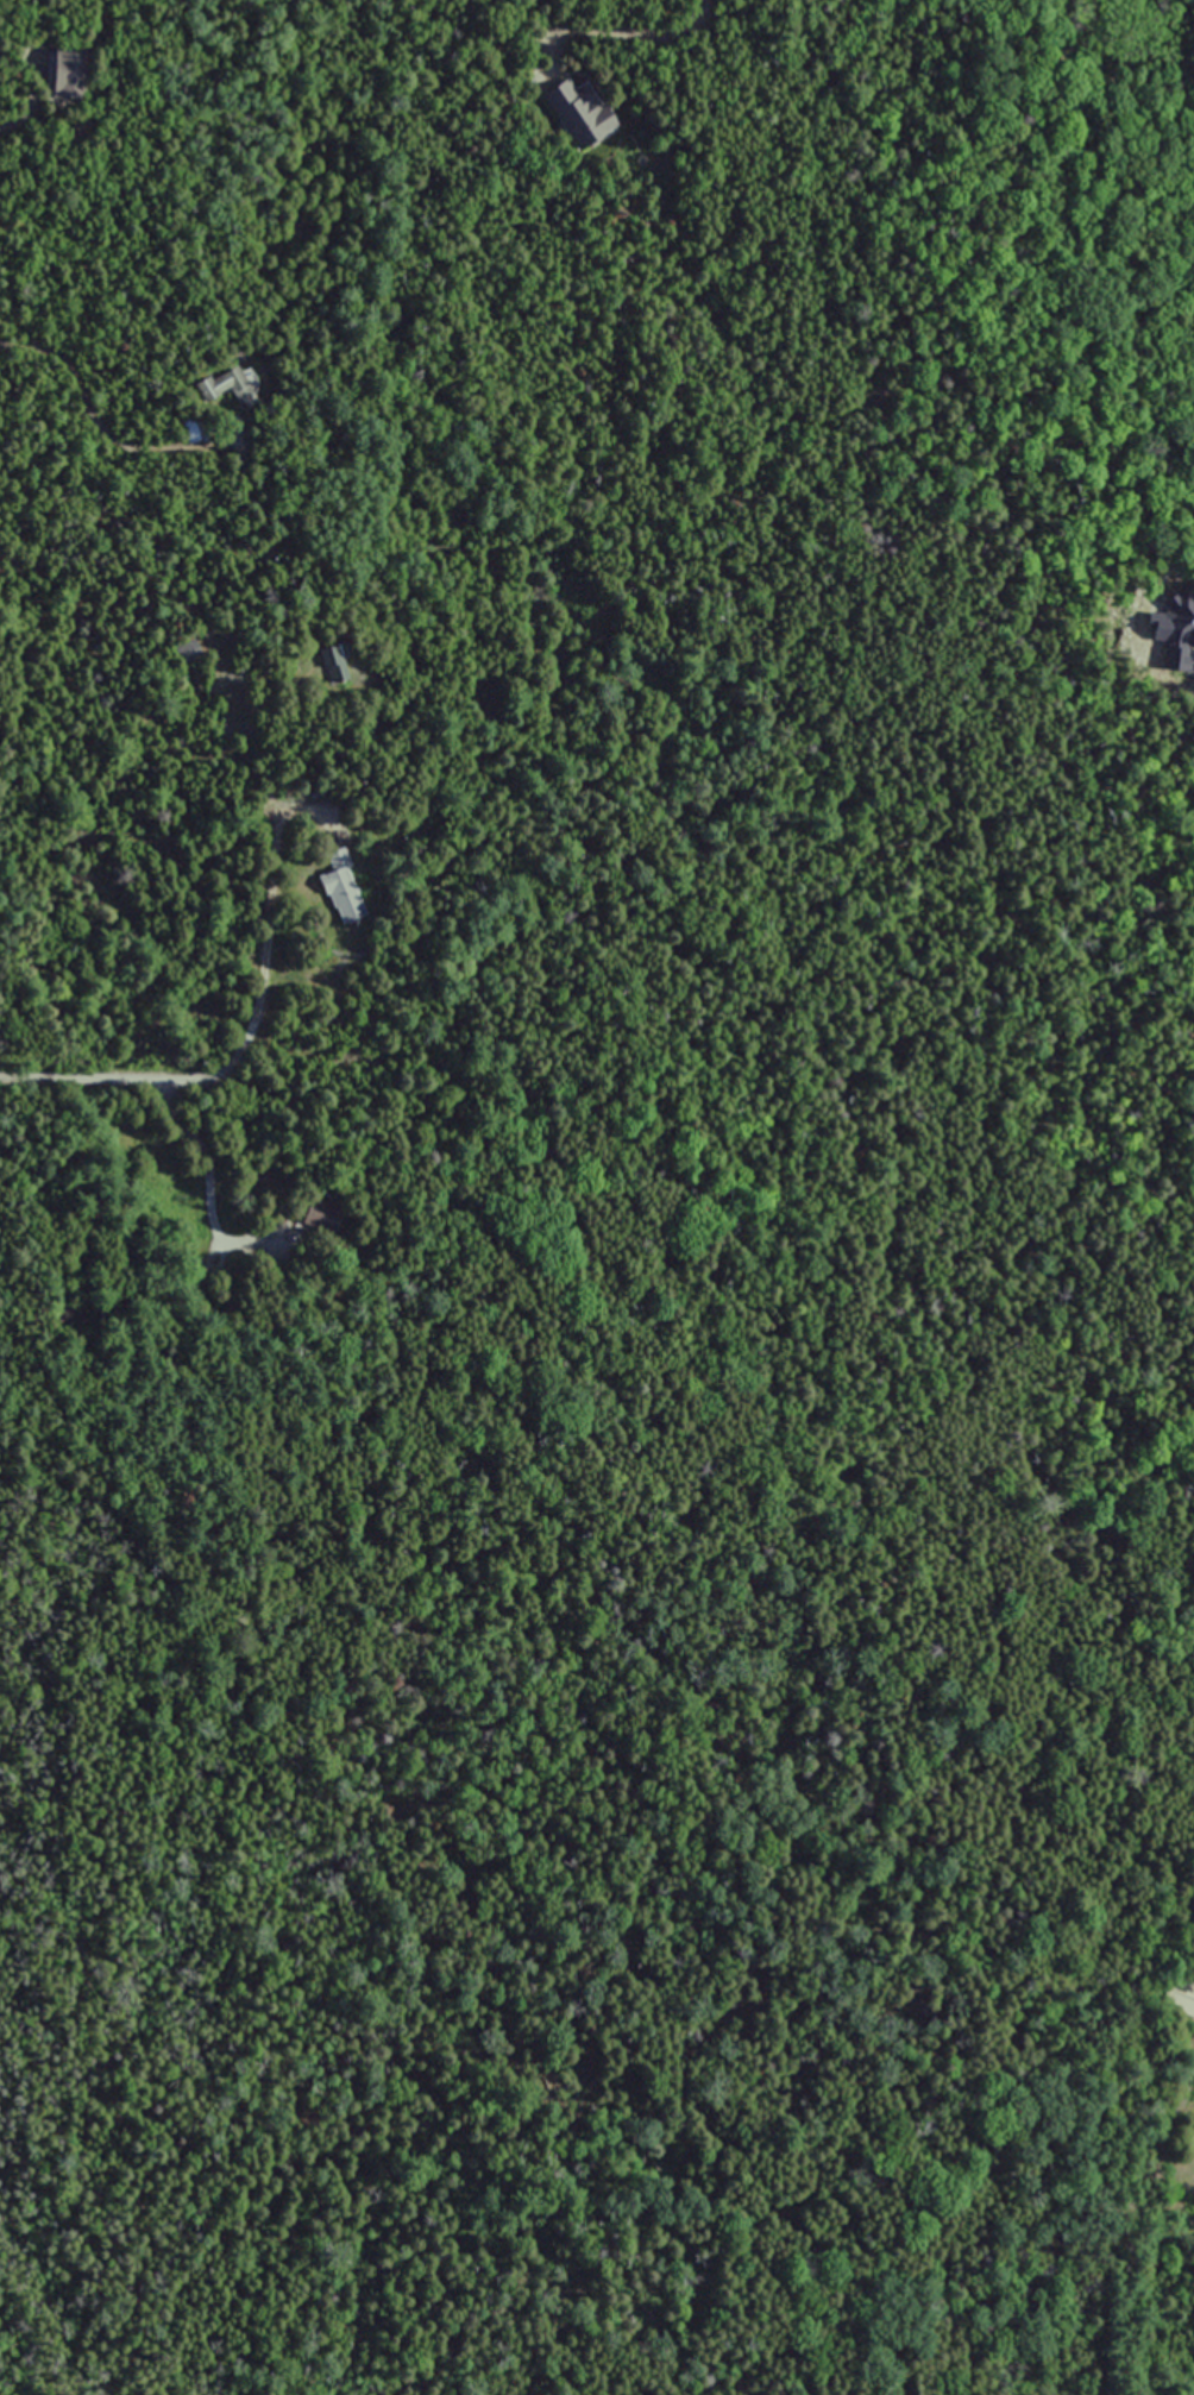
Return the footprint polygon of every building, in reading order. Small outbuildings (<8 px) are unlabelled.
[(89,99),(89,50),(51,50),(51,99),(89,99)] [(586,100),(568,100),(568,124),(586,124),(586,100)] [(255,399),(238,364),(201,384),(209,401),(231,390),(240,407),(255,399)] [(366,916),(341,848),(324,854),(330,871),(317,876),(337,927),(366,916)]
